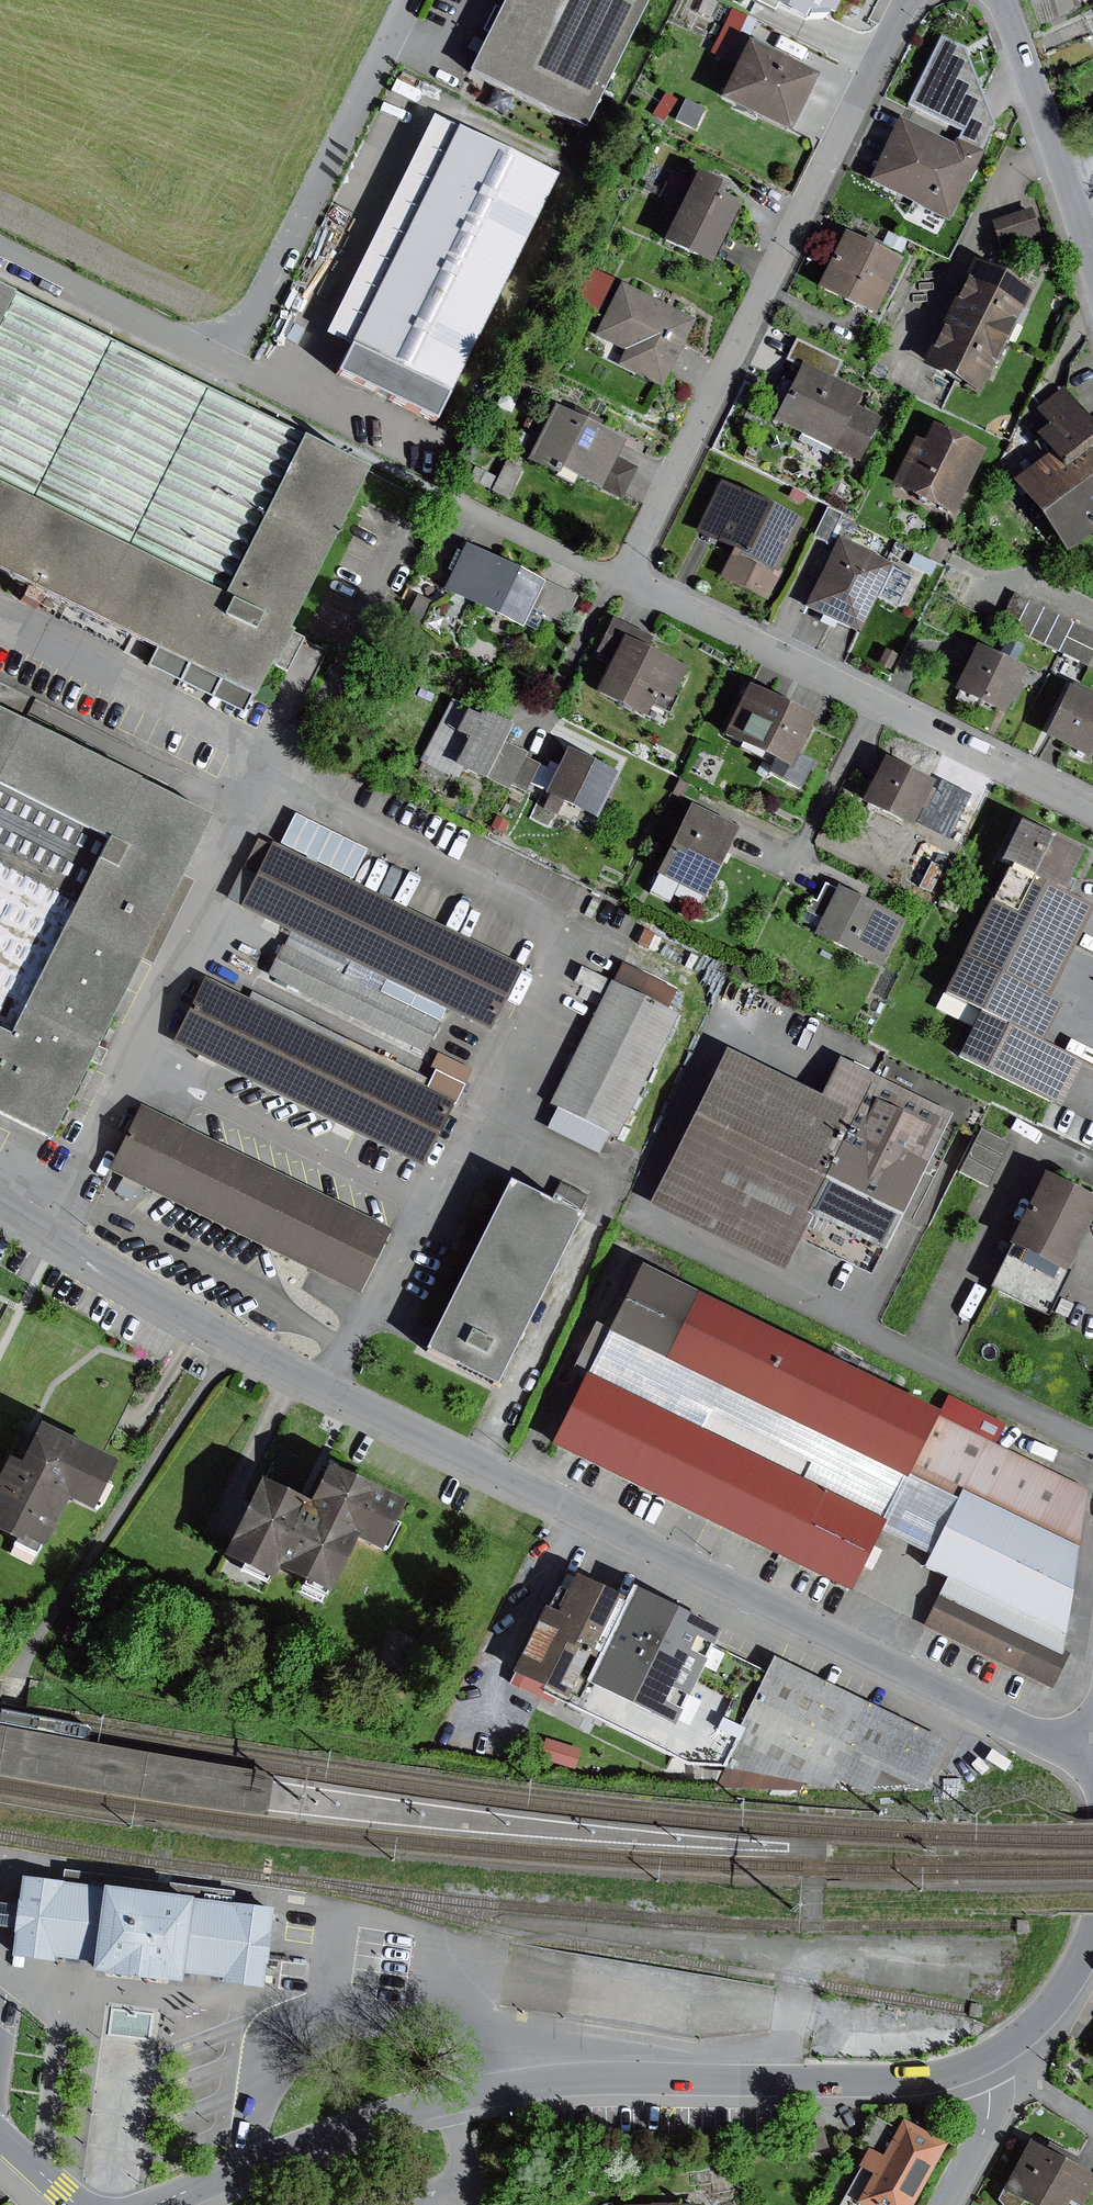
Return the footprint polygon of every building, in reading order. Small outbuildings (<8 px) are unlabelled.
[(582,132),(649,0),(504,0),(467,74),(582,132)] [(771,14),(774,9),(802,23),(805,16),(824,14),(831,17),(839,0),(744,0),(771,14)] [(850,7),(846,17),(855,21),(859,11),(850,7)] [(747,17),(731,10),(711,53),(726,60),(747,17)] [(953,144),(898,117),(866,183),(948,223),(983,152),(979,151),(993,123),(961,49),(938,38),(905,108),(958,134),(956,139),(953,144)] [(787,134),(814,76),(745,43),(718,101),(787,134)] [(665,93),(652,115),(664,122),(677,101),(665,93)] [(685,101),(675,122),(694,131),(704,110),(685,101)] [(324,337),(347,348),(453,129),(430,118),(324,337)] [(553,177),(453,129),(347,348),(332,377),(431,425),(553,177)] [(723,188),(694,174),(661,244),(709,266),(738,206),(719,196),(723,188)] [(1031,210),(991,223),(1004,262),(1044,250),(1031,210)] [(899,262),(843,234),(816,289),(872,317),(899,262)] [(971,263),(945,315),(1004,343),(1029,290),(971,263)] [(588,268),(573,300),(599,311),(613,280),(588,268)] [(692,322),(619,286),(593,336),(623,351),(617,364),(660,386),(692,322)] [(154,651),(233,690),(250,698),(252,700),(366,470),(0,291),(0,576),(154,651)] [(1004,343),(945,315),(921,367),(979,395),(1004,343)] [(796,341),(786,361),(799,366),(834,382),(843,362),(796,341)] [(875,362),(870,373),(883,379),(888,368),(875,362)] [(859,463),(879,421),(853,409),(860,395),(834,382),(799,366),(772,422),(859,463)] [(1061,390),(1035,409),(1047,424),(1031,436),(1045,455),(1008,483),(1065,555),(1092,534),(1092,431),(1061,390)] [(625,441),(554,405),(524,463),(572,487),(575,480),(599,492),(616,458),(625,441)] [(921,443),(914,439),(890,486),(951,516),(983,452),(930,426),(921,443)] [(637,469),(616,458),(599,492),(620,503),(637,469)] [(505,463),(491,491),(510,500),(524,471),(505,463)] [(474,467),(468,480),(489,489),(495,477),(474,467)] [(766,602),(804,522),(719,482),(694,535),(731,552),(718,579),(766,602)] [(834,482),(830,493),(840,498),(845,487),(834,482)] [(792,490),(788,499),(802,505),(806,497),(792,490)] [(827,509),(813,538),(827,545),(841,516),(827,509)] [(892,566),(837,539),(803,608),(858,635),(876,598),(890,569),(892,566)] [(543,584),(464,547),(442,592),(521,629),(543,584)] [(914,554),(908,566),(931,578),(937,566),(914,554)] [(911,578),(890,569),(876,598),(897,608),(911,578)] [(577,598),(547,585),(535,612),(565,625),(577,598)] [(418,597),(407,622),(419,627),(430,602),(418,597)] [(1028,602),(1014,632),(1086,667),(1092,652),(1092,634),(1028,602)] [(612,664),(624,640),(630,628),(610,619),(593,655),(612,664)] [(687,670),(624,640),(612,664),(596,698),(642,720),(650,703),(667,711),(687,670)] [(1018,684),(1024,672),(973,648),(951,693),(1002,717),(1008,703),(1014,706),(1023,686),(1018,684)] [(250,698),(154,651),(147,666),(243,714),(250,698)] [(884,651),(876,666),(888,672),(896,657),(884,651)] [(812,721),(746,690),(723,740),(771,762),(764,775),(798,791),(811,764),(795,757),(812,721)] [(1067,690),(1043,739),(1088,761),(1092,750),(1092,703),(1067,690)] [(509,730),(451,701),(419,763),(456,781),(460,773),(482,784),(486,779),(503,742),(509,730)] [(0,713),(0,1112),(52,1138),(212,819),(0,713)] [(527,753),(503,742),(486,779),(509,790),(511,786),(524,758),(527,753)] [(617,776),(565,751),(558,767),(545,792),(544,796),(548,798),(542,812),(555,818),(562,805),(596,821),(617,776)] [(539,765),(524,758),(511,786),(525,793),(529,785),(539,765)] [(932,784),(883,760),(861,805),(910,829),(932,784)] [(546,769),(539,765),(529,785),(545,792),(558,767),(549,763),(546,769)] [(679,780),(671,795),(680,800),(688,785),(679,780)] [(738,832),(687,807),(645,894),(672,907),(678,894),(702,906),(738,832)] [(293,816),(279,845),(305,857),(304,859),(315,865),(317,862),(352,879),(366,851),(293,816)] [(496,818),(491,827),(503,834),(508,824),(496,818)] [(1080,856),(1016,825),(995,866),(1004,871),(942,997),(977,1013),(955,1059),(1059,1110),(1081,1064),(1041,1044),(1059,1007),(1046,1001),(1092,909),(1061,894),(1080,856)] [(241,908),(489,1030),(520,966),(315,865),(304,859),(272,844),(241,908)] [(904,921),(824,884),(815,902),(810,900),(799,923),(815,930),(811,938),(881,970),(904,921)] [(282,947),(268,976),(425,1053),(439,1024),(282,947)] [(621,964),(612,984),(665,1010),(675,990),(621,964)] [(582,968),(574,982),(602,997),(609,983),(582,968)] [(173,1045),(422,1169),(454,1105),(205,981),(173,1045)] [(612,984),(609,983),(602,997),(548,1106),(556,1109),(608,1135),(616,1139),(676,1016),(665,1010),(612,984)] [(430,1070),(434,1072),(464,1086),(472,1071),(438,1054),(430,1070)] [(723,1054),(648,1206),(780,1270),(794,1242),(874,1078),(837,1060),(817,1100),(723,1054)] [(434,1072),(426,1089),(456,1103),(464,1086),(434,1072)] [(950,1115),(874,1078),(794,1242),(869,1279),(950,1115)] [(140,1109),(109,1174),(356,1294),(388,1229),(140,1109)] [(608,1135),(556,1109),(545,1131),(596,1157),(608,1135)] [(980,1130),(959,1171),(987,1186),(1009,1145),(980,1130)] [(506,1185),(423,1352),(494,1387),(592,1190),(563,1175),(548,1205),(506,1185)] [(990,1291),(1047,1317),(1092,1215),(1092,1200),(1042,1177),(990,1291)] [(936,1418),(638,1271),(584,1379),(699,1437),(708,1417),(809,1467),(799,1486),(882,1528),(933,1553),(958,1504),(906,1478),(936,1418)] [(699,1437),(584,1379),(550,1447),(849,1595),(882,1528),(799,1486),(809,1467),(708,1417),(699,1437)] [(946,1396),(936,1418),(993,1447),(1004,1425),(946,1396)] [(936,1418),(906,1478),(958,1504),(933,1553),(923,1571),(945,1581),(924,1624),(1051,1689),(1068,1656),(1062,1652),(1086,1492),(993,1447),(936,1418)] [(36,1434),(21,1464),(7,1457),(0,1471),(0,1544),(37,1562),(65,1505),(90,1517),(112,1472),(36,1434)] [(308,1511),(258,1486),(219,1565),(266,1588),(272,1576),(330,1604),(357,1547),(385,1561),(407,1515),(326,1475),(308,1511)] [(593,1668),(625,1604),(567,1575),(547,1614),(541,1612),(509,1676),(564,1704),(584,1663),(593,1668)] [(718,1637),(629,1595),(625,1604),(593,1668),(573,1710),(690,1767),(721,1768),(765,1677),(712,1651),(718,1637)] [(415,1639),(390,1629),(375,1663),(400,1673),(415,1639)] [(920,1795),(946,1745),(773,1660),(765,1677),(721,1768),(801,1786),(830,1792),(836,1782),(868,1798),(881,1778),(920,1795)] [(580,1750),(545,1740),(539,1760),(574,1770),(580,1750)] [(801,1786),(721,1768),(715,1789),(799,1793),(801,1786)] [(257,1988),(267,1909),(18,1879),(15,1907),(13,1921),(12,1931),(9,1957),(136,1973),(249,1987),(257,1988)] [(12,1931),(15,1907),(0,1905),(0,1929),(12,1931)] [(899,2124),(879,2159),(867,2153),(838,2204),(910,2204),(942,2148),(899,2124)] [(821,2130),(795,2139),(801,2158),(828,2149),(821,2130)] [(1028,2145),(1001,2195),(1019,2204),(1060,2204),(1062,2202),(1068,2204),(1078,2204),(1092,2180),(1028,2145)]
